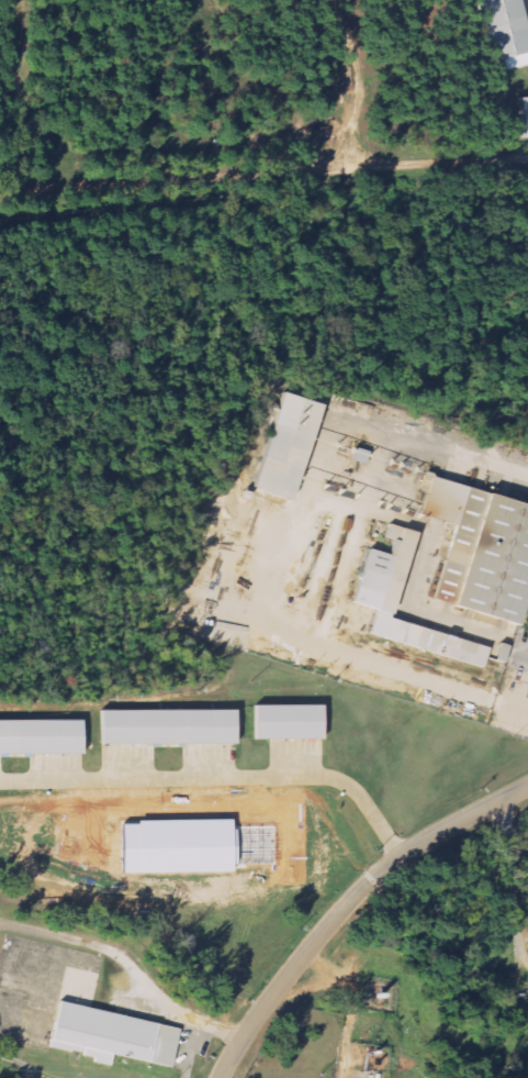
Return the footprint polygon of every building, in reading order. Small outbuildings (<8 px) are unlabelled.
[(492,59),(527,50),(527,45),(517,0),(476,0),(492,59)] [(503,58),(505,68),(527,62),(527,52),(503,58)] [(514,98),(517,139),(527,138),(527,97),(514,98)] [(284,391),(250,486),(288,499),(322,403),(284,391)] [(464,485),(431,598),(514,622),(517,611),(527,614),(527,504),(464,485)] [(488,646),(390,614),(416,532),(403,529),(387,577),(362,568),(351,601),(377,609),(369,633),(482,669),(488,646)] [(497,641),(492,658),(502,662),(507,644),(497,641)] [(319,705),(252,705),(252,741),(319,741),(319,705)] [(100,745),(233,745),(233,711),(100,711),(100,745)] [(0,720),(0,755),(80,755),(80,720),(0,720)] [(170,1067),(179,1026),(56,1003),(47,1049),(110,1062),(111,1056),(170,1067)]
